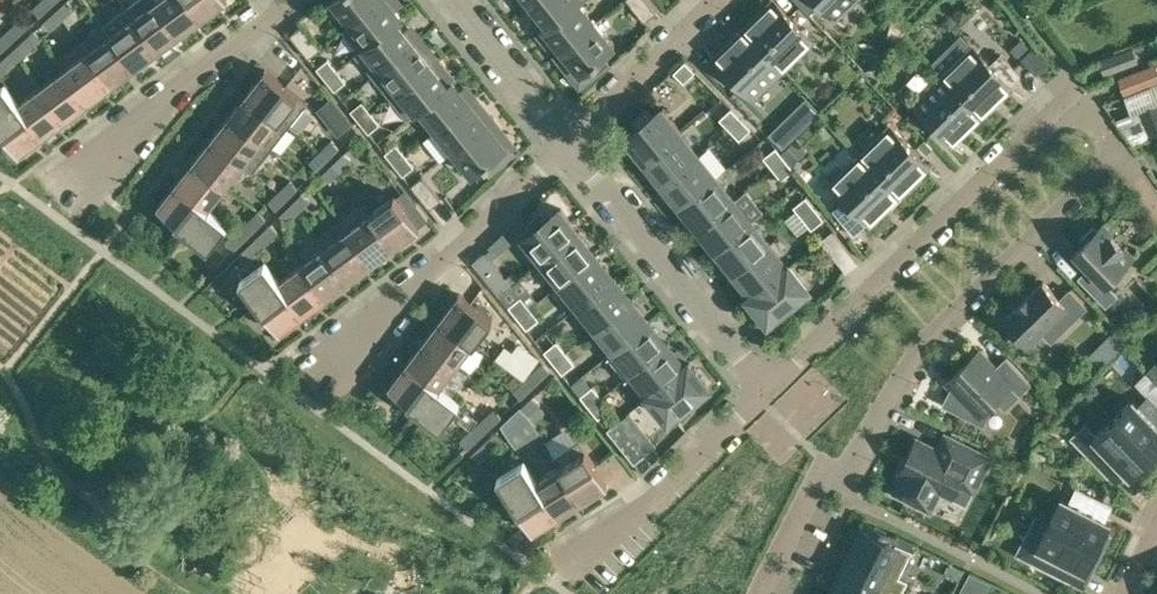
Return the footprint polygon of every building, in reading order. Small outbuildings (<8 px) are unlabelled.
[(46,0),(40,0),(32,7),(40,16),(51,6),(46,0)] [(55,9),(64,19),(65,18),(71,25),(81,15),(67,0),(66,0),(55,9)] [(126,7),(158,50),(181,33),(157,0),(135,0),(126,7)] [(181,33),(204,16),(193,0),(157,0),(181,33)] [(204,16),(226,0),(193,0),(204,16)] [(350,23),(379,0),(332,0),(350,23)] [(350,23),(367,44),(356,53),(401,18),(387,0),(379,0),(350,23)] [(532,4),(531,3),(535,0),(528,0),(522,5),(524,9),(525,9),(532,4)] [(532,4),(545,21),(538,26),(541,29),(541,30),(577,2),(580,0),(535,0),(531,3),(532,4)] [(655,12),(646,0),(626,0),(644,22),(655,12)] [(833,16),(850,0),(817,0),(833,16)] [(594,23),(577,2),(541,30),(541,29),(536,33),(540,37),(546,32),(560,49),(561,49),(594,23)] [(753,17),(742,28),(780,67),(810,38),(775,2),(756,20),(753,17)] [(126,7),(103,24),(135,67),(158,50),(126,7)] [(44,20),(53,29),(64,19),(55,9),(44,20)] [(31,25),(23,16),(12,26),(20,35),(31,25)] [(401,18),(356,53),(373,75),(380,69),(420,37),(417,34),(410,39),(396,22),(401,18)] [(613,47),(594,23),(561,49),(560,49),(553,54),(554,55),(557,58),(563,53),(580,74),(589,67),(594,73),(608,62),(602,56),(613,47)] [(79,42),(86,51),(87,50),(112,84),(135,67),(103,24),(79,42)] [(288,33),(307,57),(319,48),(300,24),(288,33)] [(8,46),(20,35),(12,26),(1,37),(8,46)] [(780,67),(742,28),(731,38),(734,41),(715,59),(750,96),(780,67)] [(32,48),(43,38),(35,29),(24,39),(32,48)] [(8,46),(1,37),(0,38),(0,54),(8,46)] [(380,70),(396,90),(397,90),(430,64),(429,63),(416,46),(423,41),(420,37),(380,69),(380,70)] [(21,59),(32,48),(24,39),(12,50),(21,59)] [(1104,74),(1136,61),(1131,47),(1098,59),(1104,74)] [(973,48),(944,77),(982,116),(993,106),(990,103),(1019,75),(999,54),(989,64),(973,48)] [(9,69),(21,59),(12,50),(1,60),(9,69)] [(87,50),(86,51),(64,67),(89,101),(112,84),(87,50)] [(860,55),(855,60),(863,68),(871,60),(867,55),(860,55)] [(316,67),(325,78),(336,69),(328,58),(316,67)] [(397,90),(396,90),(389,95),(407,118),(419,109),(418,108),(451,82),(452,82),(454,80),(436,58),(429,63),(430,64),(397,90)] [(9,69),(1,60),(0,61),(0,78),(9,69)] [(685,82),(696,71),(686,60),(674,72),(685,82)] [(1155,62),(1118,77),(1125,94),(1156,82),(1156,67),(1155,62)] [(66,118),(89,101),(64,67),(41,84),(66,118)] [(265,68),(246,91),(288,125),(307,102),(265,68)] [(336,69),(325,78),(334,90),(346,81),(336,69)] [(982,116),(944,77),(914,105),(949,142),(968,124),(971,127),(982,116)] [(4,133),(28,114),(18,101),(4,81),(0,84),(0,128),(4,133)] [(451,82),(418,108),(419,109),(435,129),(475,98),(472,94),(465,99),(452,82),(451,82)] [(43,135),(66,118),(41,84),(18,101),(28,114),(43,135)] [(246,91),(228,114),(271,147),(288,125),(246,91)] [(795,107),(808,120),(818,110),(806,97),(795,107)] [(475,98),(435,129),(452,151),(492,119),(475,98)] [(350,110),(359,120),(370,111),(362,101),(350,110)] [(1134,111),(1145,139),(1156,135),(1156,102),(1134,111)] [(624,136),(644,161),(682,130),(663,107),(652,116),(646,108),(634,119),(639,125),(624,136)] [(720,118),(730,128),(742,118),(732,107),(720,118)] [(370,111),(359,120),(369,132),(380,123),(370,111)] [(343,113),(331,123),(339,132),(351,122),(343,113)] [(19,153),(43,135),(28,114),(4,133),(19,153)] [(228,114),(211,136),(244,163),(243,164),(252,171),(253,170),(271,147),(228,114)] [(742,118),(730,128),(740,139),(752,128),(742,118)] [(492,119),(452,151),(471,175),(482,167),(487,173),(501,162),(496,156),(511,143),(492,119)] [(891,127),(862,156),(900,196),(911,185),(908,182),(927,164),(891,127)] [(682,130),(644,161),(662,183),(699,153),(681,132),(682,131),(682,130)] [(244,163),(211,136),(193,159),(226,185),(243,164),(244,163)] [(332,139),(320,151),(328,160),(341,148),(332,139)] [(781,152),(792,163),(806,150),(795,139),(781,152)] [(924,139),(917,145),(926,154),(932,147),(924,139)] [(385,152),(393,163),(404,154),(396,143),(385,152)] [(764,157),(773,167),(785,157),(777,147),(764,157)] [(328,160),(320,151),(309,162),(318,170),(328,160)] [(352,159),(344,151),(332,163),(340,172),(352,159)] [(699,153),(662,183),(680,205),(717,176),(699,153)] [(404,154),(393,163),(403,175),(414,166),(404,154)] [(900,196),(862,156),(832,185),(844,198),(832,209),(855,234),(886,204),(889,206),(900,196)] [(785,157),(773,167),(782,180),(795,170),(785,157)] [(226,185),(193,159),(175,181),(195,196),(209,207),(226,185)] [(340,172),(332,163),(322,174),(331,182),(340,172)] [(377,195),(398,179),(389,167),(368,183),(377,195)] [(421,175),(409,185),(428,208),(440,199),(421,175)] [(717,176),(680,205),(698,228),(735,198),(717,176)] [(291,179),(278,191),(287,199),(299,188),(291,179)] [(195,196),(175,181),(156,205),(176,220),(195,196)] [(287,199),(278,191),(268,200),(276,209),(287,199)] [(304,193),(291,204),(300,213),(312,202),(304,193)] [(364,202),(363,202),(395,245),(419,228),(394,194),(371,211),(364,202)] [(794,206),(803,217),(816,206),(807,195),(794,206)] [(227,222),(209,207),(195,196),(176,220),(208,246),(227,222)] [(735,198),(698,228),(716,250),(753,220),(735,198)] [(363,202),(340,219),(372,262),(395,245),(363,202)] [(281,214),(289,223),(300,213),(291,204),(281,214)] [(816,206),(803,217),(812,229),(826,218),(816,206)] [(522,236),(541,259),(579,229),(561,207),(547,219),(541,211),(528,222),(533,228),(522,236)] [(267,218),(258,209),(247,220),(256,229),(267,218)] [(349,279),(372,262),(340,219),(316,237),(323,246),(324,245),(349,279)] [(245,240),(256,229),(247,220),(236,231),(245,240)] [(753,220),(716,250),(734,272),(770,243),(753,220)] [(268,242),(279,230),(271,223),(260,234),(268,242)] [(1093,227),(1091,228),(1080,239),(1083,242),(1074,251),(1089,266),(1077,277),(1105,307),(1118,295),(1106,283),(1132,257),(1101,225),(1096,230),(1093,227)] [(579,229),(541,259),(541,260),(542,259),(560,281),(596,251),(579,229)] [(858,262),(832,230),(821,239),(847,271),(858,262)] [(234,251),(245,240),(236,231),(225,242),(234,251)] [(258,253),(268,242),(260,234),(250,245),(258,253)] [(770,243),(734,272),(750,293),(748,294),(750,296),(789,264),(788,264),(770,243)] [(247,264),(258,253),(250,245),(239,256),(247,264)] [(326,296),(349,279),(324,245),(323,246),(301,262),(326,296)] [(500,295),(513,285),(486,251),(474,261),(500,295)] [(596,251),(560,281),(578,303),(614,274),(596,251)] [(239,278),(264,311),(289,293),(278,279),(264,260),(239,278)] [(326,296),(301,262),(278,279),(289,293),(304,313),(326,296)] [(789,264),(750,296),(768,319),(808,287),(789,264)] [(614,274),(578,303),(595,326),(632,296),(614,274)] [(1017,306),(1004,319),(1026,341),(1050,318),(1061,330),(1086,306),(1069,289),(1059,299),(1042,281),(1029,294),(1028,294),(1026,295),(1027,296),(1019,304),(1018,303),(1017,305),(1017,306)] [(458,292),(440,316),(474,341),(492,318),(458,292)] [(279,331),(304,313),(289,293),(264,311),(279,331)] [(509,306),(517,315),(529,305),(522,296),(509,306)] [(632,296),(595,326),(613,347),(606,353),(606,354),(650,319),(632,296)] [(529,305),(517,315),(528,329),(540,319),(529,305)] [(440,316),(423,339),(456,364),(474,341),(440,316)] [(650,319),(606,354),(624,376),(668,341),(650,319)] [(1116,353),(1127,343),(1117,333),(1106,343),(1116,353)] [(405,361),(425,377),(439,387),(440,387),(456,364),(423,339),(405,361)] [(545,351),(553,360),(565,350),(558,340),(545,351)] [(668,341),(624,376),(625,376),(632,371),(649,392),(648,393),(686,363),(668,341)] [(995,366),(978,349),(945,380),(951,386),(942,403),(983,424),(996,399),(1004,408),(1030,382),(1005,356),(995,366)] [(565,350),(553,360),(564,374),(576,363),(565,350)] [(1146,370),(1156,382),(1156,360),(1146,370)] [(425,377),(405,361),(387,385),(407,401),(425,377)] [(543,362),(523,380),(531,389),(550,371),(543,362)] [(686,363),(648,393),(667,416),(675,410),(681,417),(694,407),(689,401),(708,386),(689,362),(687,364),(686,363)] [(439,387),(425,377),(407,401),(440,426),(459,401),(440,387),(439,387)] [(523,397),(531,389),(523,380),(515,388),(523,397)] [(581,395),(589,404),(601,394),(593,385),(581,395)] [(1089,396),(1083,389),(1070,401),(1076,408),(1089,396)] [(601,394),(589,404),(599,418),(612,408),(601,394)] [(1149,394),(1138,404),(1132,398),(1112,417),(1155,461),(1156,458),(1156,402),(1149,394)] [(542,404),(533,396),(520,408),(535,423),(547,412),(541,405),(542,404)] [(495,407),(482,420),(490,429),(503,415),(495,407)] [(530,419),(528,417),(520,408),(503,425),(515,445),(534,433),(534,424),(530,419)] [(1142,472),(1155,461),(1112,417),(1095,434),(1085,424),(1076,432),(1076,441),(1108,474),(1119,464),(1130,475),(1138,468),(1142,472)] [(480,438),(490,429),(482,420),(472,430),(480,438)] [(579,420),(556,435),(564,446),(586,432),(579,420)] [(618,420),(607,428),(634,462),(645,453),(618,420)] [(470,448),(480,438),(472,430),(462,440),(470,448)] [(503,440),(495,432),(484,443),(492,451),(503,440)] [(908,455),(912,457),(895,492),(929,509),(943,481),(956,488),(958,482),(973,490),(989,457),(945,434),(937,449),(916,438),(908,455)] [(559,465),(582,501),(607,485),(578,440),(553,455),(552,456),(558,466),(559,465)] [(480,462),(492,451),(484,443),(472,454),(480,462)] [(518,511),(544,495),(535,480),(523,459),(497,476),(518,511)] [(557,516),(582,501),(559,465),(558,466),(535,480),(544,495),(557,516)] [(1049,520),(1036,514),(1035,514),(1103,549),(1111,534),(1105,531),(1110,521),(1095,514),(1102,500),(1076,487),(1069,500),(1061,496),(1049,520)] [(532,532),(557,516),(544,495),(518,511),(532,532)] [(1095,564),(1103,549),(1035,514),(1023,539),(1044,550),(1037,563),(1063,577),(1070,563),(1084,570),(1089,561),(1095,564)] [(891,590),(910,551),(893,542),(896,537),(865,522),(856,540),(862,543),(856,554),(850,551),(843,566),(898,593),(899,593),(891,590)] [(964,569),(949,561),(943,573),(958,581),(964,569)] [(890,591),(896,593),(898,593),(843,566),(835,581),(841,584),(836,593),(889,593),(890,591)]
